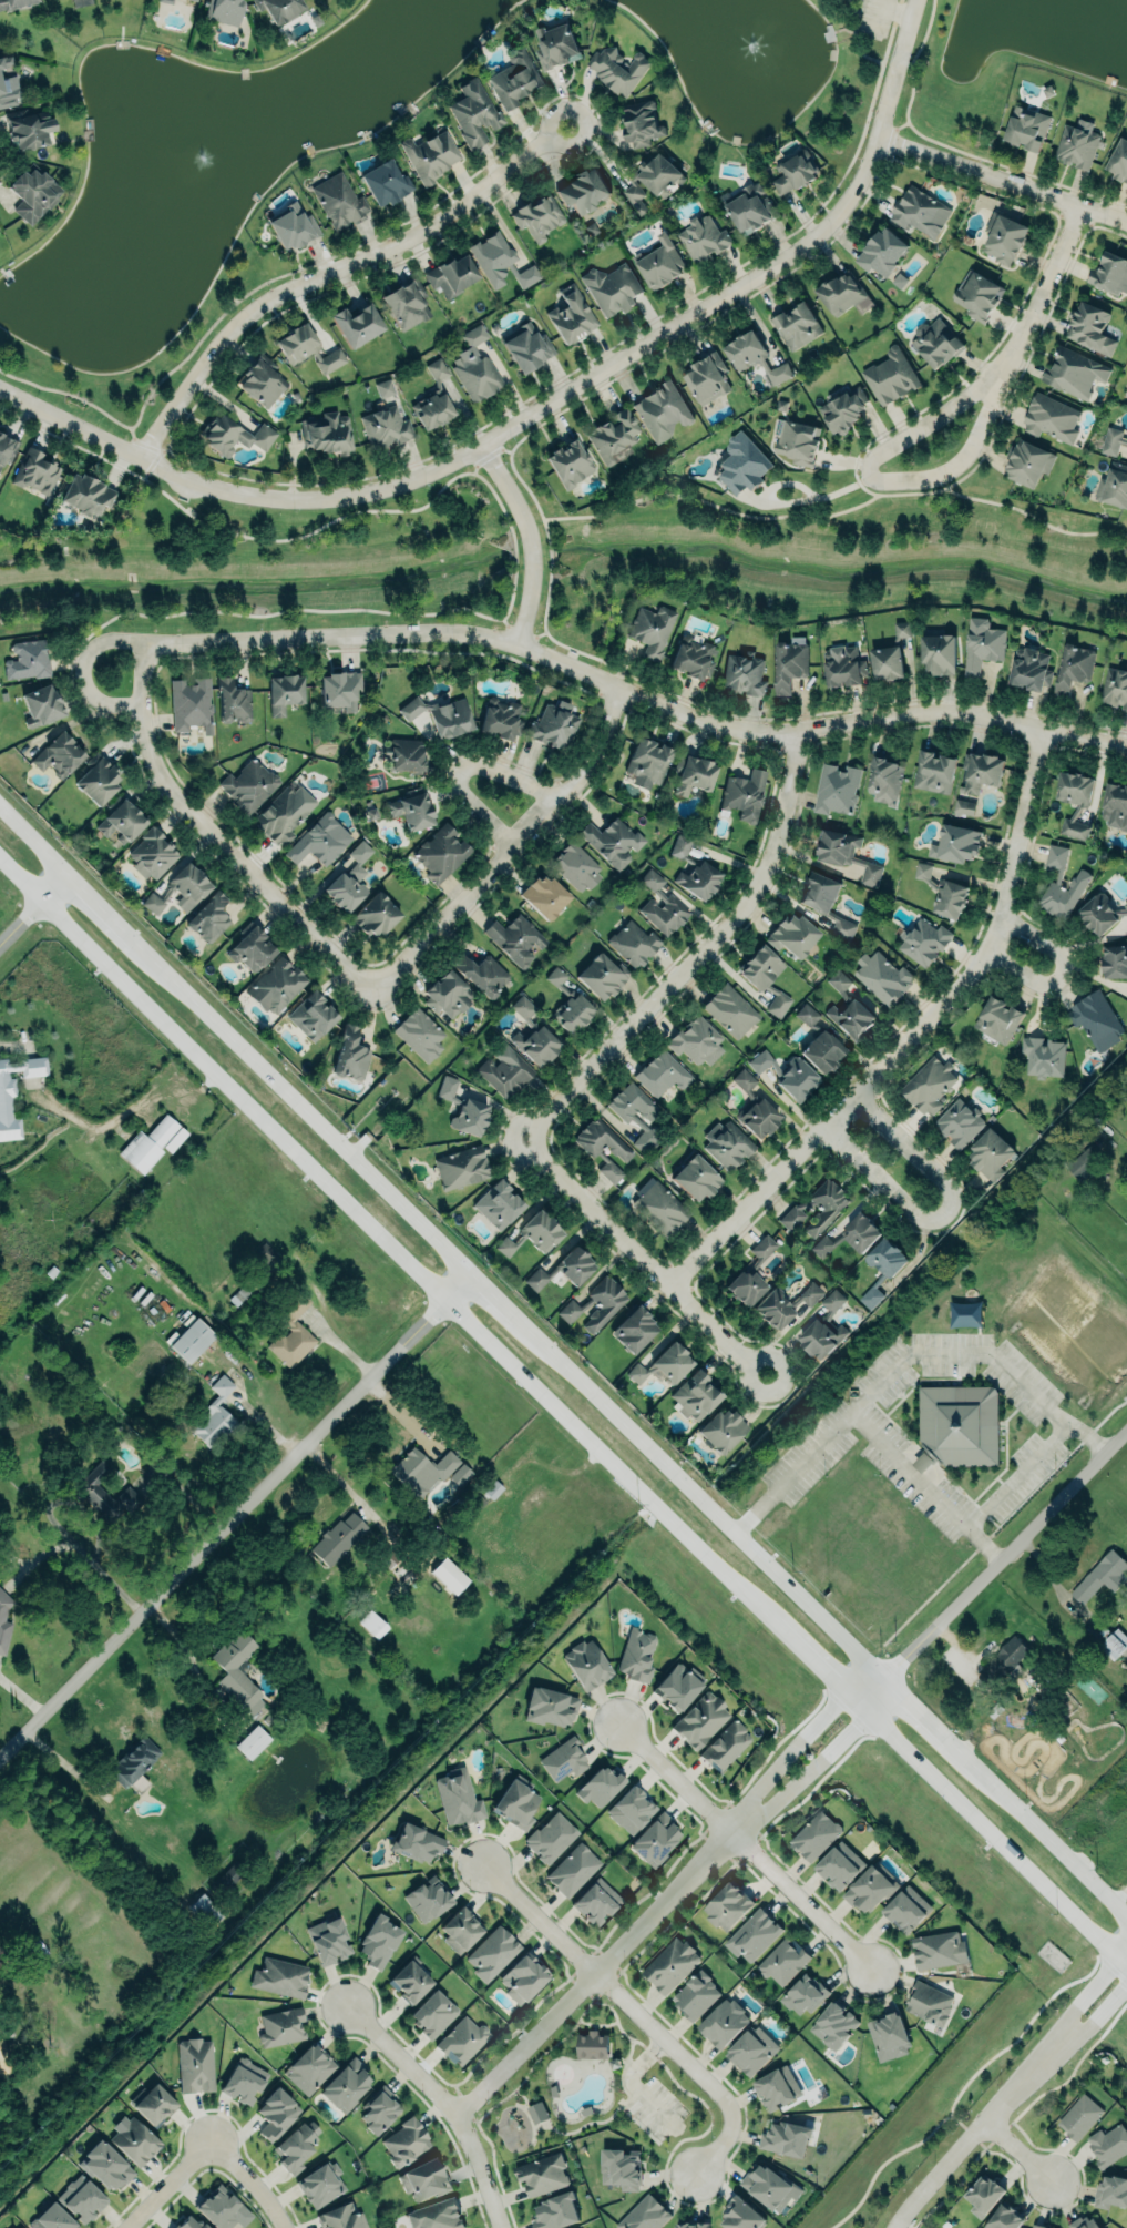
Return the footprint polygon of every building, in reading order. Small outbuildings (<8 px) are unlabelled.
[(38,0),(0,0),(0,12),(39,3),(38,0)] [(204,18),(209,0),(243,0),(244,3),(237,27),(216,20),(204,18)] [(259,11),(252,0),(300,0),(305,8),(286,20),(275,27),(265,7),(259,11)] [(532,33),(543,70),(580,60),(569,22),(532,33)] [(651,61),(637,52),(626,69),(619,65),(624,57),(603,43),(585,70),(627,97),(651,61)] [(503,112),(519,104),(516,98),(542,85),(521,44),(505,52),(512,64),(486,77),(503,112)] [(0,57),(0,70),(3,69),(6,69),(11,68),(13,62),(11,55),(4,55),(0,57)] [(18,104),(16,95),(7,96),(6,92),(10,91),(7,78),(1,79),(0,74),(0,108),(18,104)] [(487,141),(480,127),(487,124),(490,130),(501,125),(477,76),(458,86),(463,97),(447,105),(469,150),(487,141)] [(622,106),(629,146),(666,140),(664,125),(657,126),(653,100),(622,106)] [(1022,150),(1038,154),(1049,116),(1013,105),(1003,141),(1023,147),(1022,150)] [(3,113),(32,106),(33,113),(45,111),(48,120),(52,119),(55,130),(45,132),(48,144),(18,151),(14,140),(10,141),(3,113)] [(1053,160),(1088,171),(1099,135),(1090,132),(1093,123),(1077,119),(1075,127),(1063,124),(1053,160)] [(445,128),(462,159),(450,165),(452,167),(442,173),(442,174),(433,180),(434,182),(424,189),(399,144),(401,143),(401,141),(406,138),(408,139),(410,138),(414,145),(445,128)] [(1114,173),(1112,177),(1126,184),(1126,141),(1120,137),(1105,169),(1114,173)] [(771,181),(780,197),(820,174),(806,149),(776,166),(781,175),(771,181)] [(685,177),(659,153),(649,164),(645,160),(638,168),(642,172),(637,177),(663,201),(685,177)] [(359,176),(378,207),(388,202),(389,205),(399,200),(398,199),(414,189),(407,174),(401,177),(390,159),(359,176)] [(21,200),(12,210),(30,227),(62,192),(30,163),(7,188),(21,200)] [(555,189),(564,207),(571,203),(577,215),(610,197),(595,167),(555,189)] [(309,187),(334,233),(370,213),(361,195),(354,199),(340,171),(309,187)] [(627,180),(631,185),(621,192),(638,217),(647,211),(639,200),(645,196),(632,177),(627,180)] [(725,206),(744,238),(764,227),(762,225),(779,216),(767,196),(764,199),(761,195),(766,193),(759,183),(754,186),(751,183),(742,189),(745,194),(725,206)] [(911,184),(953,211),(935,240),(932,242),(926,238),(929,236),(911,225),(908,231),(890,220),(893,214),(891,213),(899,201),(901,203),(911,184)] [(535,245),(546,240),(542,233),(564,221),(549,192),(509,213),(518,230),(525,226),(535,245)] [(268,223),(289,211),(286,205),(295,201),(301,212),(303,211),(306,216),(309,215),(320,234),(305,242),(305,244),(297,248),(296,245),(291,248),(290,245),(284,250),(268,223)] [(985,230),(990,232),(981,254),(1012,266),(1029,227),(992,212),(985,230)] [(725,230),(720,233),(709,215),(707,215),(705,215),(700,218),(698,215),(689,221),(691,225),(683,231),(684,233),(684,235),(679,234),(697,263),(706,257),(707,260),(711,257),(709,254),(715,250),(717,254),(728,246),(728,245),(732,243),(725,230)] [(887,227),(910,247),(895,264),(898,266),(892,274),(891,274),(887,278),(874,269),(870,274),(857,262),(864,251),(868,244),(880,232),(882,233),(887,227)] [(496,231),(492,233),(494,234),(492,236),(486,240),(488,241),(480,245),(478,242),(469,247),(494,291),(506,283),(502,277),(504,273),(503,268),(506,266),(522,289),(542,277),(533,263),(519,273),(512,263),(519,260),(512,250),(509,248),(496,231)] [(651,291),(687,272),(665,231),(657,235),(661,244),(634,259),(651,291)] [(1106,251),(1126,260),(1126,293),(1120,291),(1118,296),(1086,282),(1094,265),(1099,266),(1106,251)] [(465,255),(453,263),(451,261),(444,265),(443,263),(424,274),(433,289),(439,286),(448,301),(462,291),(461,288),(479,277),(465,255)] [(642,292),(626,262),(600,276),(595,267),(579,275),(602,319),(618,310),(620,312),(635,304),(631,298),(642,292)] [(849,269),(869,296),(854,306),(853,305),(836,318),(816,292),(829,281),(831,283),(849,269)] [(1004,289),(968,269),(951,301),(967,309),(964,315),(985,325),(1004,289)] [(900,273),(909,281),(901,289),(892,282),(900,273)] [(401,333),(431,314),(409,279),(379,298),(401,333)] [(561,345),(596,329),(575,282),(557,290),(564,304),(546,312),(561,345)] [(329,314),(350,348),(385,327),(368,298),(349,312),(342,304),(334,307),(329,314)] [(1083,301),(1111,314),(1103,335),(1117,342),(1110,357),(1066,337),(1074,318),(1070,317),(1074,311),(1077,312),(1083,301)] [(806,302),(824,332),(792,352),(772,319),(785,312),(787,315),(806,302)] [(500,338),(518,327),(518,323),(526,318),(530,319),(537,333),(541,332),(554,352),(547,357),(540,362),(522,370),(500,338)] [(939,318),(966,348),(955,358),(954,357),(936,373),(919,353),(915,355),(910,348),(913,345),(912,343),(920,337),(915,335),(916,329),(922,324),(926,324),(930,327),(939,318)] [(276,342),(306,323),(321,346),(320,347),(321,349),(318,353),(321,358),(339,347),(348,360),(324,375),(316,362),(317,360),(313,353),(291,366),(276,342)] [(480,324),(461,335),(467,347),(470,347),(475,356),(462,363),(459,357),(453,360),(454,364),(457,364),(451,367),(473,403),(483,397),(484,399),(499,389),(498,388),(504,384),(488,357),(483,356),(480,357),(473,346),(489,337),(480,324)] [(770,387),(793,376),(786,362),(772,369),(753,331),(722,346),(735,373),(758,362),(770,387)] [(923,386),(898,345),(894,345),(891,347),(890,349),(889,350),(887,354),(889,356),(891,358),(879,366),(873,365),(861,373),(882,409),(889,405),(894,400),(909,395),(909,393),(913,390),(914,391),(923,386)] [(1039,382),(1087,401),(1095,380),(1105,384),(1112,367),(1059,346),(1050,367),(1046,365),(1039,382)] [(683,374),(693,368),(693,366),(699,362),(701,363),(709,358),(708,357),(710,356),(709,355),(715,350),(727,369),(723,372),(726,378),(724,379),(730,389),(723,394),(721,393),(703,405),(683,374)] [(260,353),(256,358),(257,359),(250,368),(249,366),(235,384),(264,408),(264,407),(267,409),(280,391),(283,391),(289,384),(279,376),(280,374),(275,370),(278,366),(260,353)] [(423,365),(437,357),(447,373),(439,379),(439,386),(454,411),(423,429),(410,406),(424,395),(434,389),(433,380),(423,365)] [(395,393),(389,378),(374,384),(379,399),(395,393)] [(670,380),(654,390),(653,394),(644,397),(639,399),(636,404),(632,405),(656,445),(672,435),(675,424),(679,420),(682,425),(685,425),(687,424),(690,425),(693,423),(695,418),(670,380)] [(859,385),(829,405),(827,403),(818,409),(834,436),(839,433),(841,436),(846,436),(848,434),(848,430),(854,427),(853,424),(859,419),(859,417),(862,416),(860,414),(867,409),(864,405),(869,401),(859,385)] [(1080,412),(1036,392),(1019,429),(1038,437),(1040,432),(1072,446),(1078,431),(1073,429),(1080,412)] [(359,416),(370,451),(414,437),(408,418),(401,421),(395,404),(359,416)] [(586,435),(593,430),(592,428),(597,426),(597,427),(606,421),(608,425),(612,423),(609,417),(625,406),(641,430),(633,435),(636,441),(628,446),(627,444),(622,448),(611,456),(613,459),(614,462),(609,466),(605,466),(586,435)] [(265,452),(277,432),(260,422),(253,434),(215,410),(197,439),(226,457),(236,441),(247,448),(250,443),(265,452)] [(299,420),(305,449),(313,448),(313,450),(320,449),(320,452),(324,451),(325,455),(338,452),(339,457),(349,455),(348,451),(352,450),(348,417),(346,416),(345,416),(342,416),(339,416),(338,416),(338,410),(322,413),(324,417),(299,420)] [(821,428),(788,420),(783,441),(779,440),(778,442),(776,442),(775,451),(789,455),(788,457),(795,458),(793,462),(813,467),(817,451),(818,451),(820,442),(819,440),(821,428)] [(1123,438),(1126,440),(1126,448),(1121,446),(1118,458),(1100,452),(1108,426),(1125,431),(1123,438)] [(774,467),(742,431),(713,457),(724,470),(717,476),(737,499),(774,467)] [(3,461),(9,464),(19,442),(0,434),(0,469),(3,461)] [(563,489),(596,471),(577,437),(544,456),(563,489)] [(1047,476),(1056,455),(1018,439),(1002,476),(1033,490),(1041,473),(1047,476)] [(28,447),(43,454),(40,460),(47,464),(48,460),(51,461),(54,464),(54,465),(61,468),(49,494),(47,495),(45,495),(40,491),(39,490),(29,486),(28,486),(24,484),(23,486),(22,487),(20,487),(11,482),(28,447)] [(1111,461),(1107,479),(1100,478),(1094,500),(1126,509),(1126,466),(1111,461)] [(62,500),(68,490),(64,488),(69,481),(71,482),(74,475),(80,478),(82,475),(86,477),(89,476),(98,480),(96,482),(115,491),(107,507),(101,503),(96,515),(90,511),(88,516),(80,512),(82,510),(62,500)] [(638,607),(655,613),(657,607),(662,606),(677,612),(662,649),(664,650),(659,663),(642,657),(647,644),(643,644),(627,635),(638,607)] [(970,617),(987,619),(987,620),(990,622),(990,629),(1006,630),(1005,642),(1006,642),(1006,647),(1005,647),(1003,660),(1001,660),(1001,661),(985,660),(985,659),(981,659),(980,679),(964,676),(970,617)] [(893,622),(894,639),(910,639),(910,622),(893,622)] [(704,641),(715,644),(714,648),(716,649),(715,655),(710,653),(708,660),(715,662),(709,676),(704,674),(700,682),(686,676),(688,672),(684,671),(683,672),(669,668),(678,642),(679,642),(682,637),(685,633),(688,634),(690,637),(691,639),(690,641),(691,641),(694,633),(695,633),(694,634),(703,638),(700,644),(704,645),(704,641)] [(922,636),(921,674),(955,675),(955,636),(922,636)] [(49,676),(45,639),(12,642),(14,659),(3,660),(5,680),(49,676)] [(777,645),(779,642),(786,642),(788,644),(806,643),(808,647),(808,674),(806,678),(801,678),(791,678),(791,695),(776,695),(777,645)] [(1069,695),(1073,681),(1087,683),(1090,681),(1096,653),(1094,650),(1076,647),(1075,645),(1068,644),(1066,645),(1055,692),(1069,695)] [(830,648),(846,645),(846,648),(857,647),(859,661),(865,660),(868,676),(861,676),(862,685),(860,685),(848,688),(847,683),(842,684),(842,686),(829,689),(823,654),(826,651),(830,650),(830,648)] [(903,678),(899,646),(870,649),(873,681),(903,678)] [(1010,684),(1024,688),(1024,685),(1028,686),(1027,690),(1043,693),(1044,685),(1051,688),(1054,672),(1046,670),(1049,654),(1038,652),(1039,651),(1025,648),(1024,650),(1020,648),(1016,650),(1014,658),(1010,684)] [(764,696),(766,682),(760,681),(763,659),(753,657),(753,656),(727,652),(721,690),(764,696)] [(1100,701),(1110,704),(1110,706),(1117,708),(1118,704),(1123,706),(1121,710),(1126,711),(1126,672),(1107,668),(1100,701)] [(320,678),(322,709),(346,708),(346,713),(357,713),(356,701),(357,701),(357,691),(361,691),(361,673),(355,673),(355,672),(338,673),(338,674),(328,674),(328,678),(320,678)] [(216,678),(217,691),(219,691),(221,721),(223,722),(229,722),(230,720),(243,720),(244,722),(248,722),(252,719),(250,689),(234,690),(233,676),(216,678)] [(284,717),(283,704),(303,703),(302,676),(268,676),(269,717),(284,717)] [(170,680),(172,731),(188,731),(188,725),(203,725),(203,735),(211,735),(210,677),(189,678),(189,680),(170,680)] [(20,695),(29,717),(23,719),(27,730),(64,715),(50,682),(20,695)] [(398,710),(417,695),(422,703),(429,704),(437,702),(439,706),(463,698),(474,730),(443,740),(442,736),(437,737),(429,710),(424,709),(408,723),(398,710)] [(516,741),(524,707),(486,698),(478,732),(516,741)] [(578,715),(543,705),(538,722),(531,720),(526,738),(568,751),(578,715)] [(30,761),(41,772),(48,765),(62,779),(85,755),(60,730),(30,761)] [(639,737),(655,744),(653,749),(658,751),(660,746),(674,752),(659,785),(652,783),(648,790),(632,783),(635,774),(625,770),(639,737)] [(423,740),(389,739),(388,771),(422,771),(423,740)] [(959,759),(953,785),(952,784),(950,795),(912,787),(920,749),(936,752),(935,757),(940,759),(941,755),(959,759)] [(96,808),(119,787),(113,782),(120,776),(96,751),(84,762),(89,768),(73,783),(96,808)] [(1005,761),(998,760),(998,756),(984,754),(984,755),(972,753),(964,792),(979,794),(981,783),(1000,787),(1005,761)] [(217,782),(234,798),(232,801),(240,810),(242,807),(248,814),(281,781),(279,779),(278,776),(276,773),(273,772),(270,770),(269,770),(253,754),(240,767),(239,771),(235,775),(229,770),(217,782)] [(686,756),(677,782),(673,793),(680,795),(687,797),(690,787),(709,793),(713,781),(714,781),(715,779),(714,777),(718,766),(711,765),(713,763),(708,762),(705,762),(698,760),(697,761),(686,756)] [(875,757),(868,789),(869,793),(875,794),(873,801),(884,802),(889,804),(888,806),(897,808),(902,780),(904,766),(899,765),(898,764),(887,762),(888,760),(875,757)] [(823,763),(838,765),(837,771),(844,772),(847,765),(856,766),(862,769),(859,787),(858,789),(857,793),(858,796),(857,803),(854,804),(852,815),(842,814),(829,811),(829,814),(813,812),(823,763)] [(728,776),(725,790),(723,789),(721,793),(723,794),(719,814),(727,816),(729,810),(730,808),(740,811),(738,820),(747,821),(748,824),(752,825),(756,823),(759,807),(761,796),(766,771),(752,767),(749,781),(728,776)] [(1094,780),(1089,779),(1090,777),(1083,776),(1082,774),(1076,773),(1077,775),(1061,772),(1056,798),(1062,800),(1062,801),(1065,802),(1078,805),(1069,818),(1064,817),(1059,833),(1086,841),(1090,825),(1074,820),(1083,807),(1087,808),(1088,806),(1089,806),(1094,780)] [(1126,784),(1126,831),(1120,830),(1119,828),(1107,824),(1108,820),(1103,818),(1102,814),(1108,782),(1118,785),(1118,787),(1126,790),(1126,784)] [(285,785),(251,821),(281,849),(294,835),(290,831),(317,802),(298,785),(292,792),(285,785)] [(401,814),(407,832),(434,824),(424,790),(384,801),(389,818),(401,814)] [(127,842),(147,822),(122,798),(94,827),(105,837),(114,828),(127,842)] [(976,803),(956,798),(953,811),(974,815),(976,803)] [(281,851),(293,862),(306,851),(322,866),(351,837),(332,817),(334,815),(326,807),(314,818),(303,830),(293,840),(281,851)] [(576,828),(618,871),(633,857),(625,852),(632,847),(637,852),(647,841),(634,827),(627,826),(615,815),(600,828),(587,817),(576,828)] [(445,821),(458,832),(453,836),(460,843),(464,838),(473,847),(437,884),(426,874),(429,869),(414,854),(422,845),(421,844),(426,840),(427,841),(445,821)] [(152,823),(165,834),(163,837),(165,840),(168,837),(174,843),(172,845),(176,850),(177,851),(176,852),(180,854),(155,878),(150,872),(144,876),(132,864),(135,859),(130,855),(130,853),(129,852),(143,837),(141,834),(152,823)] [(981,832),(942,824),(938,845),(929,844),(927,856),(974,866),(981,832)] [(878,888),(882,865),(852,859),(854,847),(860,848),(862,837),(823,829),(817,860),(863,869),(860,885),(878,888)] [(701,898),(673,879),(679,869),(680,872),(688,861),(684,857),(670,853),(679,832),(693,837),(687,853),(694,861),(701,857),(721,872),(719,874),(719,876),(716,881),(716,884),(710,892),(709,891),(706,896),(705,895),(701,898)] [(322,887),(330,896),(329,897),(337,905),(338,903),(347,910),(367,891),(367,887),(362,883),(359,882),(358,883),(357,882),(367,871),(360,864),(373,850),(362,837),(348,853),(356,861),(347,872),(341,869),(322,887)] [(603,872),(571,841),(549,863),(581,894),(603,872)] [(1048,844),(1068,848),(1059,884),(1067,887),(1079,866),(1094,875),(1066,923),(1037,905),(1052,882),(1056,883),(1059,868),(1044,865),(1048,844)] [(141,902),(152,914),(176,891),(181,896),(174,903),(185,914),(212,886),(187,861),(167,882),(171,886),(158,899),(151,892),(141,902)] [(932,865),(917,862),(913,878),(928,881),(932,865)] [(650,866),(641,878),(665,901),(659,906),(656,903),(656,902),(653,897),(650,897),(641,907),(666,934),(674,926),(675,927),(679,923),(680,923),(686,917),(686,916),(690,912),(670,892),(667,896),(658,887),(666,879),(650,866)] [(813,867),(843,882),(830,910),(841,917),(858,925),(850,942),(831,933),(836,922),(827,915),(812,908),(813,906),(799,899),(805,888),(806,889),(808,885),(806,884),(808,879),(809,879),(813,867)] [(541,871),(519,895),(547,922),(570,897),(541,871)] [(931,914),(959,921),(968,887),(940,879),(931,914)] [(185,923),(208,945),(233,919),(221,908),(229,901),(217,889),(185,923)] [(401,914),(376,891),(350,919),(368,936),(373,930),(380,937),(401,914)] [(1121,904),(1123,907),(1113,911),(1109,906),(1105,897),(1101,892),(1077,910),(1080,917),(1096,937),(1101,935),(1118,922),(1124,919),(1126,923),(1126,901),(1121,904)] [(766,938),(770,933),(770,932),(778,922),(777,922),(783,912),(787,915),(790,912),(796,916),(799,913),(821,932),(806,948),(807,949),(800,956),(799,956),(798,957),(787,947),(785,950),(781,946),(783,944),(782,943),(777,948),(766,938)] [(522,969),(533,957),(526,949),(533,942),(540,948),(547,941),(517,913),(503,928),(494,919),(482,932),(522,969)] [(941,923),(954,933),(950,938),(951,938),(943,950),(940,948),(938,952),(940,953),(935,959),(933,958),(930,963),(930,964),(929,965),(928,964),(926,967),(899,947),(911,929),(912,930),(914,927),(913,927),(921,916),(938,928),(941,923)] [(646,935),(628,918),(605,942),(635,969),(661,941),(650,931),(646,935)] [(225,952),(255,922),(267,934),(264,938),(271,946),(273,944),(278,948),(257,970),(252,971),(240,958),(235,960),(225,952)] [(769,982),(784,965),(761,944),(736,972),(758,992),(763,987),(774,997),(764,1008),(777,1019),(791,1002),(769,982)] [(600,947),(594,952),(588,957),(590,958),(574,974),(601,999),(602,997),(601,996),(606,990),(612,995),(619,986),(618,985),(626,976),(631,971),(619,959),(615,964),(600,947)] [(852,975),(888,1008),(915,978),(901,966),(897,971),(875,951),(869,958),(863,952),(855,962),(860,967),(852,975)] [(452,963),(489,997),(493,997),(496,994),(498,989),(510,977),(510,974),(488,953),(477,964),(463,952),(452,963)] [(308,978),(276,1013),(274,1010),(271,1010),(269,1007),(266,1009),(256,999),(246,989),(255,981),(281,955),(287,959),(299,968),(308,978)] [(578,989),(573,995),(561,983),(567,974),(555,964),(545,977),(557,987),(559,986),(567,996),(562,1003),(564,1005),(553,1016),(570,1032),(581,1021),(583,1024),(588,1018),(586,1016),(595,1007),(578,989)] [(838,967),(826,979),(846,999),(837,1009),(832,1005),(827,1011),(857,1040),(868,1029),(867,1028),(872,1021),(871,1019),(875,1015),(856,996),(850,1001),(846,989),(853,981),(838,967)] [(450,1020),(475,996),(448,968),(420,995),(436,1011),(439,1008),(450,1020)] [(760,1016),(724,982),(701,1006),(736,1040),(760,1016)] [(314,987),(324,997),(320,1000),(325,1004),(327,1001),(340,1015),(314,1041),(286,1015),(314,987)] [(1082,1024),(1096,1052),(1124,1037),(1101,991),(1064,1009),(1074,1028),(1082,1024)] [(523,994),(511,1006),(524,1018),(530,1026),(522,1034),(519,1029),(511,1038),(539,1065),(541,1062),(540,1061),(544,1057),(547,1060),(554,1055),(552,1052),(557,1047),(556,1046),(560,1042),(537,1019),(534,1024),(529,1016),(537,1008),(523,994)] [(1005,1046),(1023,1014),(1005,1004),(1006,1003),(991,995),(972,1027),(1005,1046)] [(819,1014),(803,1003),(794,1016),(810,1027),(819,1014)] [(395,1029),(418,1006),(445,1034),(438,1040),(444,1047),(429,1064),(395,1029)] [(694,1014),(665,1045),(677,1055),(680,1051),(696,1066),(702,1060),(708,1066),(727,1045),(694,1014)] [(361,1025),(354,1023),(345,1020),(332,1069),(335,1072),(341,1075),(344,1074),(360,1079),(363,1077),(372,1049),(368,1048),(366,1046),(356,1042),(361,1025)] [(799,1051),(821,1075),(845,1052),(823,1028),(799,1051)] [(1063,1077),(1064,1042),(1044,1041),(1044,1038),(1021,1037),(1020,1054),(1026,1054),(1026,1075),(1063,1077)] [(505,1100),(534,1072),(503,1041),(489,1056),(475,1069),(505,1100)] [(656,1099),(673,1081),(681,1089),(693,1077),(661,1048),(633,1077),(656,1099)] [(746,1061),(755,1074),(773,1061),(764,1048),(746,1061)] [(22,1137),(20,1116),(13,1116),(12,1096),(17,1095),(16,1076),(10,1076),(10,1070),(21,1069),(22,1076),(49,1072),(47,1055),(20,1057),(20,1060),(9,1061),(9,1056),(0,1057),(0,1140),(22,1137)] [(938,1100),(957,1079),(945,1068),(946,1067),(932,1055),(899,1092),(929,1119),(942,1104),(938,1100)] [(773,1081),(798,1105),(821,1080),(796,1057),(773,1081)] [(731,1080),(745,1093),(756,1081),(742,1067),(731,1080)] [(452,1126),(449,1122),(451,1117),(455,1115),(459,1103),(437,1096),(445,1074),(460,1078),(453,1095),(460,1099),(467,1096),(490,1102),(486,1113),(489,1115),(485,1123),(483,1123),(479,1135),(452,1126)] [(659,1108),(628,1080),(605,1105),(626,1123),(630,1119),(642,1131),(631,1143),(643,1154),(658,1137),(633,1114),(637,1110),(648,1121),(659,1108)] [(780,1117),(757,1096),(736,1119),(759,1141),(780,1117)] [(932,1124),(960,1150),(986,1123),(959,1097),(932,1124)] [(142,1175),(163,1150),(168,1154),(187,1133),(164,1113),(145,1136),(138,1130),(118,1153),(142,1175)] [(580,1128),(585,1122),(585,1123),(591,1118),(592,1119),(596,1115),(635,1151),(625,1161),(616,1153),(615,1154),(607,1148),(608,1146),(606,1142),(605,1144),(603,1148),(602,1147),(601,1149),(608,1157),(624,1172),(613,1183),(597,1168),(605,1161),(597,1152),(594,1154),(592,1154),(573,1138),(576,1135),(575,1133),(581,1129),(580,1128)] [(708,1141),(702,1147),(729,1173),(754,1146),(727,1120),(721,1126),(716,1122),(702,1136),(708,1141)] [(992,1126),(1008,1142),(1010,1141),(1018,1150),(1003,1167),(1007,1171),(994,1184),(972,1162),(975,1159),(971,1154),(976,1150),(972,1146),(992,1126)] [(490,1177),(479,1144),(433,1159),(443,1191),(490,1177)] [(1066,1167),(1079,1181),(1103,1159),(1089,1145),(1066,1167)] [(695,1150),(724,1179),(715,1187),(707,1194),(703,1191),(696,1200),(672,1176),(695,1150)] [(473,1203),(502,1174),(513,1186),(509,1189),(512,1192),(514,1191),(526,1203),(499,1230),(473,1203)] [(635,1192),(639,1195),(630,1204),(667,1238),(691,1213),(649,1176),(635,1192)] [(826,1177),(809,1197),(809,1198),(793,1203),(779,1219),(790,1230),(806,1214),(798,1208),(818,1202),(822,1207),(802,1228),(813,1239),(851,1200),(846,1194),(846,1193),(841,1189),(841,1188),(837,1183),(836,1183),(831,1179),(830,1180),(826,1177)] [(540,1207),(547,1214),(550,1212),(556,1220),(555,1221),(565,1231),(544,1252),(541,1249),(540,1249),(533,1243),(534,1241),(526,1235),(516,1248),(509,1258),(495,1248),(505,1234),(515,1242),(522,1234),(519,1231),(521,1229),(520,1229),(540,1207)] [(883,1232),(862,1253),(847,1239),(834,1245),(823,1259),(812,1248),(826,1233),(833,1241),(843,1234),(842,1232),(861,1211),(878,1225),(880,1225),(879,1228),(883,1232)] [(725,1284),(734,1293),(731,1294),(736,1299),(738,1296),(742,1302),(744,1301),(748,1305),(768,1284),(754,1270),(778,1244),(767,1232),(750,1248),(758,1257),(750,1266),(747,1263),(725,1284)] [(885,1234),(898,1245),(900,1244),(904,1248),(902,1250),(908,1254),(906,1255),(910,1259),(892,1276),(889,1278),(887,1276),(877,1286),(885,1295),(872,1310),(860,1299),(883,1272),(875,1263),(874,1264),(871,1264),(865,1261),(865,1257),(885,1234)] [(538,1267),(523,1281),(535,1292),(557,1270),(575,1287),(596,1265),(574,1245),(546,1275),(538,1267)] [(629,1298),(606,1274),(586,1293),(598,1307),(580,1325),(590,1335),(629,1298)] [(810,1308),(824,1293),(812,1282),(804,1290),(798,1284),(791,1290),(810,1308)] [(775,1332),(796,1310),(772,1287),(751,1309),(775,1332)] [(820,1302),(828,1311),(797,1339),(819,1362),(849,1333),(841,1324),(836,1329),(827,1319),(847,1301),(835,1288),(820,1302)] [(294,1319),(311,1301),(299,1290),(275,1316),(286,1327),(266,1347),(289,1369),(316,1341),(294,1319)] [(556,1312),(568,1325),(582,1311),(571,1299),(556,1312)] [(658,1326),(633,1353),(629,1351),(627,1350),(624,1346),(625,1345),(611,1332),(638,1302),(649,1313),(648,1314),(654,1320),(653,1321),(658,1326)] [(188,1364),(215,1335),(195,1317),(168,1346),(188,1364)] [(693,1361),(684,1352),(686,1350),(684,1347),(683,1347),(677,1342),(676,1343),(673,1340),(650,1361),(655,1365),(645,1369),(637,1362),(627,1373),(638,1383),(648,1372),(657,1369),(673,1382),(693,1361)] [(699,1365),(709,1375),(705,1380),(717,1391),(718,1390),(723,1393),(705,1411),(704,1410),(696,1418),(690,1412),(686,1416),(678,1408),(682,1405),(680,1403),(672,1394),(699,1365)] [(223,1373),(236,1385),(218,1404),(219,1405),(221,1404),(238,1422),(212,1447),(191,1430),(203,1415),(201,1413),(218,1394),(211,1386),(223,1373)] [(913,1462),(926,1449),(920,1438),(920,1385),(991,1385),(997,1386),(1000,1392),(1000,1465),(947,1465),(939,1459),(934,1463),(933,1462),(923,1472),(913,1462)] [(697,1428),(717,1408),(720,1412),(726,1406),(729,1411),(732,1407),(740,1415),(739,1416),(749,1425),(721,1454),(697,1428)] [(416,1502),(385,1467),(414,1441),(436,1464),(450,1451),(460,1462),(416,1502)] [(127,1486),(113,1500),(97,1485),(112,1469),(101,1458),(73,1488),(109,1522),(122,1508),(128,1515),(142,1500),(127,1486)] [(472,1472),(461,1463),(448,1477),(458,1487),(472,1472)] [(367,1527),(348,1509),(309,1550),(328,1568),(367,1527)] [(1126,1574),(1126,1564),(1110,1548),(1069,1593),(1082,1605),(1102,1583),(1111,1592),(1126,1574)] [(429,1571),(454,1595),(468,1580),(444,1557),(429,1571)] [(5,1656),(12,1625),(5,1619),(7,1609),(15,1600),(0,1587),(0,1655),(5,1656)] [(377,1640),(388,1628),(369,1609),(358,1622),(377,1640)] [(631,1625),(641,1627),(639,1631),(645,1632),(647,1631),(655,1634),(656,1637),(647,1664),(654,1666),(648,1682),(635,1678),(629,1677),(631,1673),(617,1669),(631,1625)] [(1117,1628),(1098,1646),(1112,1661),(1126,1647),(1126,1648),(1126,1638),(1117,1628)] [(218,1681),(252,1716),(265,1702),(260,1697),(264,1692),(237,1666),(245,1658),(247,1659),(259,1645),(242,1629),(229,1641),(227,1639),(212,1657),(227,1671),(218,1681)] [(1029,1652),(1014,1636),(992,1657),(1006,1673),(1029,1652)] [(612,1672),(591,1638),(584,1642),(582,1639),(570,1646),(571,1649),(562,1654),(585,1690),(607,1677),(606,1676),(612,1672)] [(655,1686),(677,1659),(688,1668),(691,1664),(708,1678),(680,1710),(678,1708),(676,1710),(666,1702),(668,1699),(664,1695),(662,1697),(654,1690),(656,1687),(655,1686)] [(526,1718),(527,1708),(525,1707),(531,1685),(581,1697),(576,1712),(573,1712),(571,1719),(568,1718),(567,1723),(564,1722),(565,1726),(526,1718)] [(730,1713),(706,1690),(670,1727),(694,1751),(730,1713)] [(699,1753),(706,1747),(706,1744),(735,1717),(747,1728),(746,1730),(751,1736),(751,1740),(719,1771),(699,1753)] [(234,1746),(249,1760),(271,1739),(256,1724),(234,1746)] [(144,1732),(162,1751),(124,1787),(106,1768),(144,1732)] [(539,1759),(573,1733),(578,1741),(575,1744),(577,1747),(586,1758),(585,1759),(587,1762),(587,1764),(575,1774),(572,1770),(555,1781),(539,1759)] [(434,1778),(448,1823),(463,1820),(464,1823),(486,1817),(481,1797),(475,1798),(465,1763),(444,1769),(445,1776),(434,1778)] [(597,1808),(625,1781),(616,1772),(612,1776),(601,1765),(573,1792),(584,1804),(589,1799),(597,1808)] [(532,1783),(514,1773),(491,1810),(525,1831),(533,1818),(528,1816),(540,1797),(528,1790),(532,1783)] [(129,1784),(137,1793),(148,1783),(139,1775),(129,1784)] [(607,1809),(634,1781),(658,1807),(631,1834),(622,1824),(618,1824),(609,1814),(609,1811),(607,1809)] [(787,1841),(822,1807),(843,1829),(811,1860),(800,1849),(798,1851),(787,1841)] [(524,1842),(526,1840),(523,1838),(535,1825),(539,1828),(556,1809),(580,1832),(549,1864),(544,1860),(543,1861),(537,1855),(540,1853),(539,1851),(535,1853),(524,1842)] [(654,1866),(667,1853),(664,1851),(678,1837),(676,1835),(679,1832),(676,1829),(678,1827),(673,1822),(675,1820),(663,1809),(632,1840),(633,1841),(629,1844),(644,1860),(646,1859),(654,1866)] [(403,1820),(423,1828),(422,1829),(445,1838),(440,1852),(434,1850),(433,1854),(430,1853),(428,1861),(422,1858),(420,1861),(388,1848),(391,1839),(395,1840),(403,1820)] [(580,1839),(545,1874),(567,1898),(603,1861),(580,1839)] [(813,1868),(842,1839),(868,1864),(851,1880),(848,1876),(844,1880),(847,1883),(839,1892),(813,1868)] [(878,1860),(842,1895),(853,1906),(857,1903),(862,1909),(863,1907),(867,1911),(869,1909),(871,1911),(885,1895),(888,1898),(900,1885),(893,1878),(894,1876),(878,1860)] [(570,1903),(597,1874),(622,1899),(608,1913),(605,1910),(600,1915),(603,1919),(596,1925),(592,1920),(590,1922),(584,1915),(587,1912),(586,1910),(582,1914),(570,1903)] [(420,1882),(403,1895),(423,1923),(455,1900),(445,1885),(441,1889),(436,1881),(424,1889),(420,1882)] [(754,1904),(731,1881),(701,1910),(724,1934),(754,1904)] [(909,1882),(881,1911),(893,1922),(894,1921),(908,1934),(934,1907),(909,1882)] [(210,1928),(224,1913),(202,1892),(188,1907),(210,1928)] [(459,1953),(485,1926),(477,1917),(474,1920),(471,1916),(473,1913),(463,1903),(461,1904),(461,1903),(439,1926),(448,1934),(443,1939),(459,1953)] [(723,1945),(737,1958),(740,1954),(750,1964),(783,1930),(759,1907),(723,1945)] [(379,1970),(402,1930),(385,1919),(386,1915),(377,1911),(363,1934),(360,1942),(363,1944),(359,1950),(369,1955),(366,1962),(379,1970)] [(321,1966),(305,1925),(324,1919),(325,1921),(339,1915),(347,1935),(341,1937),(345,1945),(349,1943),(352,1951),(345,1954),(346,1955),(339,1959),(337,1953),(334,1954),(336,1960),(321,1966)] [(467,1956),(498,1923),(521,1946),(485,1982),(473,1971),(478,1966),(477,1964),(473,1964),(467,1959),(467,1956)] [(912,1936),(956,1930),(959,1931),(960,1940),(965,1940),(969,1961),(918,1968),(912,1936)] [(701,1958),(676,1935),(641,1973),(666,1996),(701,1958)] [(812,1955),(782,1986),(770,1974),(768,1976),(764,1976),(760,1973),(760,1970),(757,1966),(787,1935),(792,1940),(795,1937),(812,1955)] [(500,1976),(522,1952),(525,1950),(535,1959),(533,1960),(536,1964),(540,1962),(551,1973),(524,2001),(523,2000),(519,2004),(505,1991),(509,1986),(508,1985),(505,1985),(500,1980),(501,1977),(500,1976)] [(254,1967),(260,1970),(264,1955),(308,1965),(304,1983),(307,1983),(304,1998),(250,1985),(254,1967)] [(386,1982),(410,2005),(432,1982),(408,1959),(386,1982)] [(670,1997),(703,1967),(713,1977),(709,1980),(721,1993),(693,2021),(670,1997)] [(829,1993),(806,1972),(780,2000),(798,2017),(806,2008),(810,2013),(829,1993)] [(916,1977),(912,1986),(916,1988),(914,1993),(912,1992),(906,2002),(909,2003),(905,2008),(943,2027),(950,2014),(947,2013),(951,2007),(950,2005),(954,1996),(916,1977)] [(458,2012),(434,1988),(406,2017),(431,2040),(458,2012)] [(808,2028),(833,1996),(848,2006),(843,2012),(847,2014),(850,2010),(856,2014),(853,2016),(860,2021),(854,2028),(851,2025),(848,2029),(851,2033),(838,2051),(808,2028)] [(699,2025),(726,1997),(740,2012),(744,2012),(749,2017),(749,2021),(721,2049),(706,2034),(707,2033),(699,2025)] [(306,2038),(298,2006),(259,2016),(263,2034),(258,2035),(261,2049),(306,2038)] [(867,2021),(878,2016),(879,2021),(882,2020),(881,2017),(888,2015),(887,2013),(897,2010),(898,2008),(900,2014),(901,2014),(912,2045),(906,2046),(909,2052),(897,2056),(897,2055),(880,2061),(867,2021)] [(491,2034),(480,2024),(477,2028),(463,2015),(434,2045),(458,2068),(491,2034)] [(725,2055),(750,2078),(779,2047),(754,2024),(725,2055)] [(577,2059),(608,2059),(608,2035),(598,2035),(598,2033),(577,2033),(577,2059)] [(180,2039),(187,2038),(187,2037),(202,2036),(202,2039),(212,2039),(215,2089),(181,2092),(178,2042),(180,2039)] [(307,2097),(318,2086),(317,2085),(337,2064),(330,2057),(314,2041),(310,2044),(309,2043),(281,2072),(307,2097)] [(320,2090),(324,2088),(321,2086),(354,2053),(366,2065),(363,2068),(368,2073),(367,2075),(370,2078),(368,2081),(370,2083),(355,2097),(357,2099),(346,2113),(337,2105),(336,2106),(320,2090)] [(219,2089),(240,2055),(243,2057),(245,2056),(249,2058),(250,2062),(269,2073),(258,2089),(255,2087),(250,2094),(255,2097),(250,2104),(244,2100),(243,2102),(237,2098),(239,2094),(236,2092),(233,2097),(219,2089)] [(752,2083),(786,2065),(801,2093),(793,2098),(783,2104),(781,2102),(777,2104),(777,2107),(770,2110),(766,2105),(765,2105),(752,2083)] [(155,2082),(177,2104),(167,2114),(165,2112),(153,2124),(133,2105),(155,2082)] [(277,2086),(301,2108),(271,2140),(266,2136),(263,2134),(273,2123),(269,2120),(268,2122),(256,2109),(277,2086)] [(380,2086),(363,2105),(366,2109),(357,2119),(376,2136),(402,2107),(380,2086)] [(1103,2110),(1081,2093),(1055,2125),(1077,2142),(1103,2110)] [(526,2107),(533,2125),(548,2119),(541,2102),(526,2107)] [(155,2149),(156,2150),(163,2144),(133,2114),(110,2138),(139,2167),(155,2149)] [(381,2139),(402,2126),(400,2123),(412,2114),(429,2137),(427,2138),(431,2144),(397,2168),(389,2157),(392,2155),(381,2139)] [(273,2147),(303,2120),(306,2124),(311,2119),(321,2129),(316,2135),(319,2138),(311,2145),(315,2148),(300,2160),(306,2165),(294,2175),(289,2170),(288,2171),(279,2160),(283,2157),(273,2147)] [(759,2147),(803,2157),(809,2136),(812,2137),(814,2127),(788,2120),(788,2122),(780,2120),(780,2123),(772,2122),(771,2129),(768,2128),(767,2133),(762,2132),(759,2147)] [(1083,2140),(1102,2169),(1126,2152),(1126,2133),(1120,2123),(1103,2134),(1099,2129),(1083,2140)] [(77,2162),(112,2195),(134,2172),(99,2138),(77,2162)] [(603,2148),(624,2148),(624,2154),(632,2154),(632,2148),(643,2148),(643,2185),(639,2185),(639,2190),(622,2190),(622,2184),(612,2183),(612,2189),(607,2189),(607,2184),(602,2184),(602,2173),(601,2171),(601,2164),(603,2161),(603,2148)] [(516,2166),(527,2198),(568,2185),(563,2169),(566,2168),(561,2152),(516,2166)] [(397,2175),(402,2173),(402,2171),(432,2155),(437,2163),(440,2160),(453,2188),(439,2195),(437,2193),(418,2201),(418,2200),(414,2200),(411,2194),(412,2191),(411,2190),(406,2193),(397,2175)] [(294,2180),(328,2159),(330,2163),(335,2160),(341,2171),(338,2174),(347,2188),(313,2210),(294,2180)] [(759,2164),(753,2174),(747,2171),(737,2186),(785,2216),(801,2190),(759,2164)] [(108,2200),(79,2173),(55,2198),(84,2225),(96,2213),(108,2200)] [(964,2195),(982,2175),(983,2175),(984,2174),(991,2178),(994,2180),(995,2179),(1006,2189),(981,2219),(970,2209),(975,2204),(964,2195)] [(1104,2175),(1102,2185),(1097,2184),(1092,2207),(1107,2210),(1108,2204),(1126,2208),(1126,2179),(1104,2175)] [(246,2208),(227,2227),(218,2227),(195,2206),(219,2181),(246,2208)] [(579,2221),(573,2200),(576,2199),(573,2191),(533,2204),(537,2218),(531,2220),(533,2227),(558,2227),(579,2221)] [(617,2227),(659,2227),(671,2215),(648,2193),(615,2227),(617,2227)] [(759,2227),(758,2227),(727,2227),(721,2224),(726,2217),(723,2215),(730,2206),(728,2205),(738,2194),(767,2219),(766,2220),(766,2222),(762,2227),(759,2227)] [(410,2227),(463,2227),(454,2198),(405,2212),(410,2227)] [(52,2200),(81,2227),(32,2227),(30,2226),(30,2221),(33,2217),(35,2217),(52,2200)] [(361,2209),(369,2227),(326,2227),(320,2214),(352,2200),(356,2211),(361,2209)] [(985,2227),(1018,2227),(1026,2217),(1004,2201),(985,2227)] [(201,2219),(209,2227),(172,2227),(177,2224),(178,2225),(189,2214),(196,2220),(201,2219)] [(1093,2217),(1089,2219),(1086,2215),(1083,2218),(1085,2222),(1078,2227),(1100,2227),(1093,2217)]
